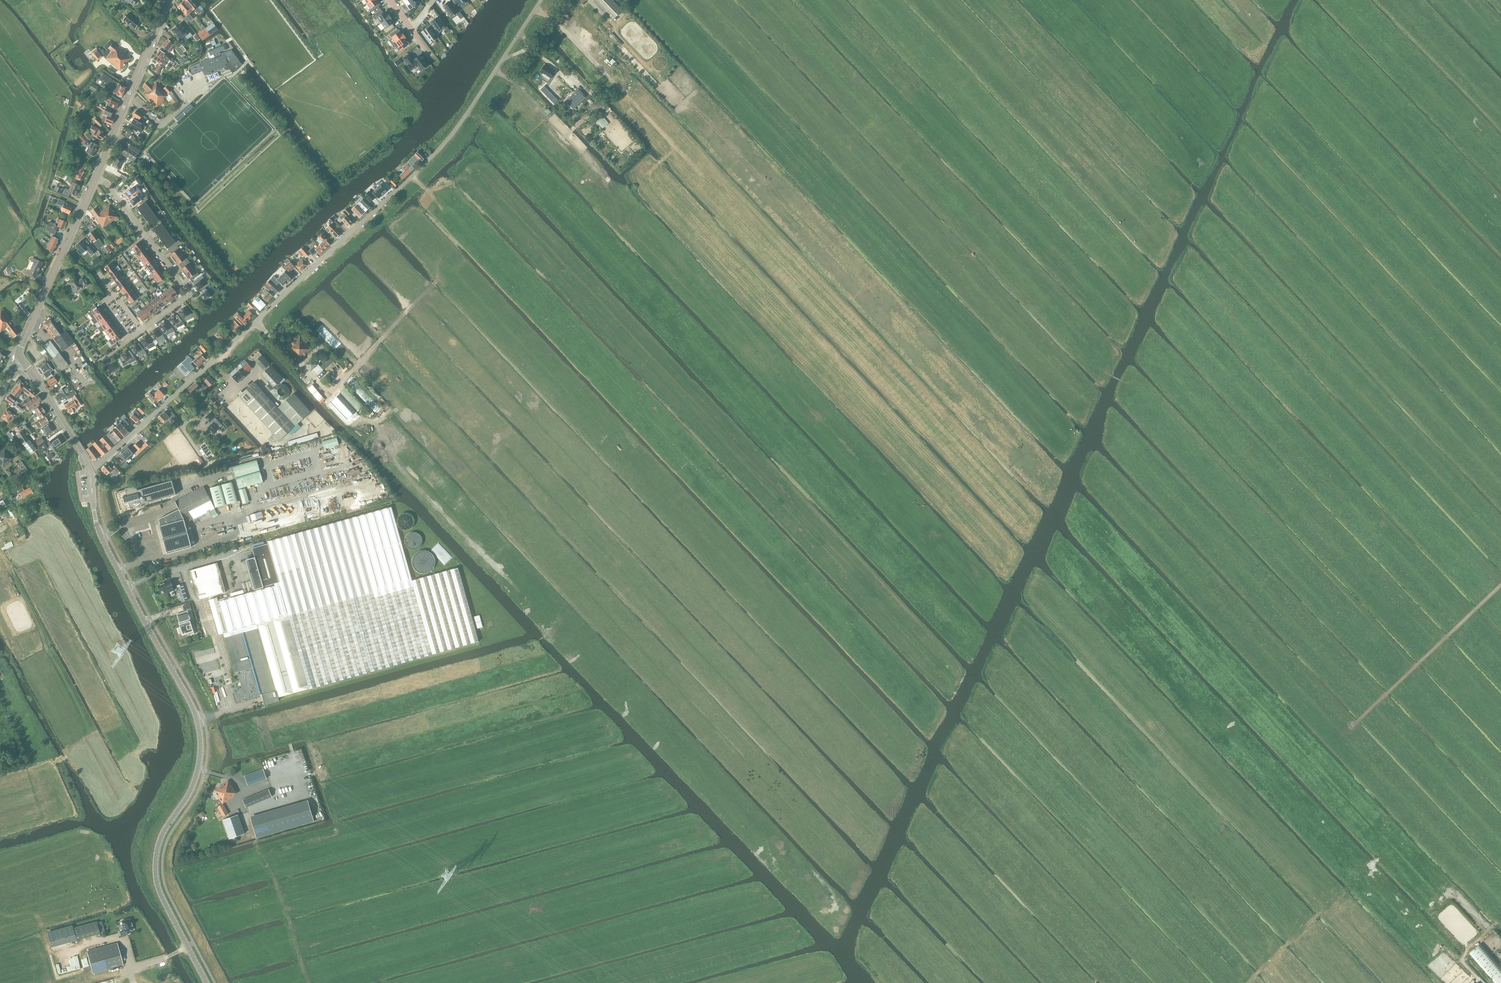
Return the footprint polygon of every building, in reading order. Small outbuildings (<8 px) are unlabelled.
[(184,2),(192,11),(195,9),(199,13),(201,12),(191,0),(187,0),(184,2)] [(372,11),(380,5),(378,2),(378,1),(378,0),(372,0),(367,4),(372,11)] [(417,6),(414,0),(403,8),(405,10),(407,8),(411,14),(417,6)] [(460,11),(463,9),(461,6),(463,4),(463,5),(464,4),(466,2),(465,0),(452,0),(460,11)] [(613,20),(622,11),(612,0),(595,0),(595,1),(613,20)] [(457,8),(452,1),(450,3),(449,2),(443,6),(446,10),(445,10),(447,12),(448,14),(450,16),(452,19),(458,14),(454,9),(457,8)] [(183,2),(180,5),(181,5),(180,6),(182,9),(182,10),(187,16),(186,16),(190,21),(193,18),(189,14),(192,11),(184,2),(183,3),(183,2)] [(588,7),(582,13),(591,21),(596,16),(598,17),(601,14),(596,8),(593,11),(591,11),(588,7)] [(381,10),(373,16),(376,20),(377,18),(381,23),(390,17),(387,13),(387,14),(385,12),(384,13),(381,10)] [(123,20),(135,29),(140,23),(128,13),(123,20)] [(385,28),(383,30),(386,33),(394,27),(392,24),(393,23),(392,21),(393,20),(390,17),(381,23),(385,28)] [(429,26),(436,35),(445,28),(441,23),(439,21),(437,18),(431,22),(432,24),(429,26)] [(181,23),(176,26),(185,37),(189,33),(181,23),(181,22),(181,23)] [(218,29),(213,23),(210,25),(212,28),(207,31),(210,35),(218,29)] [(185,37),(176,26),(172,30),(171,30),(172,30),(180,41),(185,37)] [(427,28),(421,32),(430,44),(436,39),(433,36),(435,34),(431,29),(429,31),(427,28)] [(401,33),(398,29),(390,35),(396,42),(404,36),(402,32),(401,33)] [(199,33),(198,34),(203,41),(210,35),(207,31),(200,36),(199,33)] [(622,45),(611,33),(609,35),(619,47),(622,45)] [(407,39),(404,36),(396,42),(394,44),(399,51),(409,44),(406,40),(407,39)] [(162,46),(166,50),(167,49),(170,51),(174,46),(172,44),(172,43),(168,39),(162,46)] [(105,59),(119,70),(119,71),(120,71),(130,58),(125,55),(125,54),(112,44),(110,42),(106,46),(108,48),(111,51),(105,59)] [(214,57),(189,67),(192,75),(206,69),(208,74),(224,68),(224,69),(225,70),(226,70),(227,70),(228,70),(229,69),(233,73),(242,65),(231,50),(221,54),(221,52),(227,49),(225,45),(209,51),(211,56),(214,55),(214,57)] [(97,49),(93,51),(96,55),(94,56),(97,61),(103,56),(97,49)] [(171,59),(170,58),(166,54),(159,49),(156,54),(163,59),(166,62),(167,62),(171,59)] [(167,62),(166,62),(163,59),(156,54),(153,59),(160,63),(159,65),(162,67),(163,65),(164,66),(167,62)] [(408,54),(403,58),(408,65),(407,65),(409,67),(409,68),(410,68),(411,70),(417,66),(421,71),(424,68),(424,69),(425,68),(428,65),(424,61),(425,61),(421,55),(420,55),(413,60),(408,54)] [(178,62),(180,65),(188,61),(187,57),(178,62)] [(155,71),(159,74),(163,68),(159,65),(155,71)] [(554,72),(544,65),(540,72),(543,74),(542,75),(549,80),(549,79),(550,79),(554,72)] [(111,92),(121,97),(126,87),(118,83),(110,78),(111,78),(107,75),(103,73),(102,74),(101,73),(98,76),(100,78),(103,80),(101,84),(111,89),(110,91),(111,92)] [(156,83),(153,85),(147,80),(142,86),(148,92),(145,95),(148,98),(156,107),(165,100),(164,99),(167,95),(159,86),(156,83)] [(540,90),(555,104),(559,100),(545,86),(540,90)] [(565,102),(573,109),(575,108),(577,109),(579,107),(578,105),(586,97),(578,89),(565,102)] [(170,100),(175,107),(180,103),(173,94),(171,96),(173,98),(170,100)] [(105,101),(110,103),(108,106),(116,109),(118,104),(111,101),(112,98),(106,96),(105,101)] [(101,121),(111,125),(114,118),(111,117),(112,112),(105,109),(103,115),(104,115),(101,121)] [(132,116),(138,120),(141,115),(139,114),(139,113),(136,111),(135,111),(134,113),(134,114),(132,116)] [(603,128),(609,123),(604,116),(597,121),(603,128)] [(94,121),(100,127),(102,124),(96,118),(94,121)] [(128,127),(136,132),(137,131),(139,133),(141,130),(143,131),(146,127),(133,119),(130,123),(131,124),(131,125),(130,125),(128,127)] [(90,129),(93,131),(95,132),(93,135),(100,139),(101,138),(102,138),(102,137),(102,136),(102,135),(101,135),(103,131),(92,125),(90,129)] [(125,137),(128,139),(134,142),(136,138),(127,133),(125,137)] [(128,139),(124,146),(138,154),(142,147),(134,142),(128,139)] [(85,144),(88,147),(95,151),(98,145),(91,142),(90,144),(87,141),(84,143),(82,141),(81,142),(84,145),(85,144)] [(138,154),(124,146),(120,152),(134,161),(138,154)] [(95,151),(88,147),(85,152),(93,156),(95,151)] [(399,176),(403,180),(414,169),(413,167),(415,165),(414,163),(418,159),(421,162),(426,158),(419,151),(408,161),(409,162),(402,167),(405,171),(399,176)] [(111,166),(118,169),(123,160),(116,157),(114,161),(114,160),(113,162),(111,166)] [(75,178),(81,182),(87,172),(84,170),(86,167),(82,165),(75,178)] [(71,184),(70,187),(78,191),(80,188),(79,187),(80,185),(71,181),(72,179),(67,176),(65,180),(68,181),(67,182),(71,184)] [(378,198),(379,198),(386,191),(381,185),(373,193),(378,198)] [(78,191),(70,187),(69,189),(65,188),(65,189),(62,188),(62,189),(59,187),(58,189),(54,188),(53,190),(68,197),(70,193),(75,196),(76,194),(77,194),(78,191)] [(127,195),(130,200),(129,201),(133,206),(140,200),(136,196),(135,196),(140,192),(137,188),(127,195)] [(364,196),(370,202),(374,198),(371,194),(369,192),(364,196)] [(136,205),(137,207),(144,202),(148,199),(146,197),(136,205)] [(56,204),(63,207),(61,210),(68,214),(69,213),(70,213),(70,211),(71,208),(63,204),(64,201),(58,199),(56,204)] [(360,202),(357,204),(365,212),(371,207),(363,199),(360,202)] [(138,211),(141,214),(149,208),(144,202),(137,207),(135,208),(135,209),(136,210),(137,209),(139,210),(138,211)] [(365,212),(357,204),(352,210),(359,218),(365,212)] [(109,205),(102,211),(104,214),(111,222),(118,217),(109,205)] [(104,214),(102,211),(100,212),(96,207),(91,211),(103,228),(111,222),(104,214)] [(143,217),(145,221),(154,214),(149,208),(141,214),(140,215),(141,216),(142,215),(143,216),(143,217)] [(342,213),(345,217),(342,220),(348,227),(353,223),(347,216),(348,215),(344,211),(342,213)] [(154,214),(145,221),(144,221),(145,223),(146,222),(147,221),(148,223),(147,223),(150,227),(151,227),(159,221),(154,214)] [(63,229),(66,222),(58,218),(55,225),(50,221),(47,224),(55,230),(56,231),(58,227),(63,229)] [(154,232),(157,236),(165,230),(160,223),(151,230),(152,231),(153,230),(155,232),(154,232)] [(327,228),(336,238),(341,233),(331,223),(327,228)] [(54,235),(56,231),(55,230),(47,224),(44,228),(52,234),(50,239),(49,238),(48,239),(47,241),(48,242),(48,243),(55,247),(60,237),(54,235)] [(159,238),(161,242),(170,236),(165,230),(157,236),(156,236),(157,238),(157,237),(158,237),(159,238)] [(88,235),(93,242),(96,240),(100,245),(102,244),(93,231),(88,235)] [(315,240),(319,245),(326,239),(322,234),(315,240)] [(167,248),(175,242),(170,236),(161,242),(161,243),(160,243),(161,244),(162,244),(163,243),(164,244),(163,245),(166,249),(167,249),(167,248)] [(75,245),(78,249),(77,251),(80,255),(86,250),(91,255),(97,250),(90,243),(87,246),(82,240),(77,244),(75,245)] [(175,242),(167,248),(169,250),(179,242),(178,240),(175,242)] [(55,247),(48,243),(45,241),(44,243),(47,245),(46,249),(53,252),(55,247)] [(314,253),(317,251),(320,254),(330,245),(326,241),(316,250),(315,249),(311,249),(308,251),(310,254),(312,256),(315,254),(314,253)] [(131,248),(134,252),(141,247),(138,243),(131,248)] [(173,260),(182,253),(179,249),(179,248),(177,246),(169,251),(172,255),(171,256),(173,260)] [(134,252),(137,257),(145,251),(144,251),(141,247),(134,252)] [(304,247),(298,252),(302,257),(304,255),(306,258),(310,254),(308,251),(304,247)] [(137,257),(141,261),(148,256),(145,251),(137,257)] [(177,262),(180,266),(188,260),(186,257),(186,258),(182,253),(173,260),(176,263),(177,262)] [(141,261),(144,265),(151,260),(148,256),(141,261)] [(295,265),(300,271),(307,265),(304,262),(306,260),(303,257),(301,259),(295,265)] [(37,274),(36,273),(38,268),(39,268),(42,263),(42,262),(32,258),(31,261),(34,262),(30,271),(27,269),(26,273),(32,276),(33,273),(37,274)] [(144,265),(147,270),(154,265),(151,260),(144,265)] [(183,274),(183,275),(193,268),(189,263),(190,263),(188,260),(180,266),(183,270),(182,271),(181,271),(184,274),(183,274)] [(284,266),(288,271),(294,266),(290,261),(284,266)] [(104,268),(108,272),(115,267),(111,263),(104,268)] [(147,270),(150,274),(158,269),(158,268),(157,269),(154,265),(147,270)] [(110,277),(111,277),(118,271),(115,267),(108,272),(111,277),(110,277)] [(193,268),(183,275),(184,275),(184,274),(186,278),(187,278),(187,277),(188,277),(191,281),(199,275),(197,272),(196,272),(193,268)] [(150,274),(154,278),(161,273),(158,269),(150,274)] [(111,277),(114,281),(121,276),(118,271),(111,277)] [(266,284),(277,294),(280,290),(276,286),(280,282),(283,286),(287,282),(288,282),(290,280),(291,280),(292,279),(292,278),(292,277),(286,271),(285,272),(284,272),(282,273),(282,275),(278,279),(274,276),(270,280),(266,284)] [(161,273),(154,278),(157,283),(164,278),(161,273)] [(195,286),(194,287),(196,291),(203,286),(202,285),(206,282),(205,282),(202,275),(192,282),(195,286)] [(67,282),(74,292),(82,286),(84,288),(89,284),(83,276),(78,280),(74,276),(67,282)] [(117,285),(117,286),(124,280),(121,276),(114,281),(117,285)] [(117,285),(121,290),(128,284),(124,280),(117,286),(117,285)] [(123,294),(131,289),(128,284),(121,290),(124,294),(123,294)] [(202,296),(201,297),(204,301),(211,296),(210,294),(213,292),(212,292),(209,285),(209,284),(199,292),(202,296)] [(263,293),(265,296),(263,298),(267,302),(273,296),(268,292),(271,289),(267,285),(265,287),(267,289),(266,290),(263,293)] [(167,290),(166,290),(173,299),(176,297),(176,296),(176,297),(175,295),(176,294),(176,295),(177,295),(174,291),(175,290),(172,286),(170,287),(167,290),(167,289),(166,290),(167,290)] [(124,294),(127,298),(134,293),(131,289),(123,294),(124,294)] [(166,290),(162,293),(168,301),(169,300),(170,301),(173,299),(173,300),(173,299),(166,290)] [(134,293),(127,298),(130,303),(137,298),(134,293)] [(162,293),(158,296),(165,306),(164,305),(168,303),(167,303),(166,302),(168,301),(162,293)] [(158,296),(153,300),(159,307),(160,306),(161,308),(164,306),(165,306),(158,296)] [(153,300),(149,303),(156,312),(159,310),(159,309),(158,308),(159,307),(153,300)] [(21,307),(27,316),(33,308),(28,301),(21,307)] [(149,303),(145,306),(150,314),(152,313),(152,314),(156,312),(149,303)] [(91,313),(94,317),(102,311),(101,310),(102,310),(99,307),(100,306),(99,306),(97,308),(94,304),(89,308),(92,312),(91,313)] [(145,306),(140,309),(147,319),(147,318),(150,316),(149,315),(150,314),(145,306)] [(182,311),(181,310),(181,309),(177,312),(182,319),(184,318),(186,321),(193,317),(186,307),(182,311)] [(6,327),(13,338),(19,333),(10,321),(11,320),(2,309),(0,310),(0,332),(6,327)] [(147,319),(140,309),(140,310),(140,309),(139,310),(140,310),(137,312),(136,312),(135,313),(138,318),(139,317),(142,321),(142,320),(143,319),(144,320),(144,321),(147,318),(147,319)] [(94,317),(97,321),(106,315),(103,312),(103,313),(102,311),(94,317)] [(232,315),(235,318),(244,327),(248,323),(247,322),(254,315),(249,311),(249,312),(248,311),(246,313),(247,313),(243,317),(239,314),(238,315),(236,313),(232,315)] [(97,321),(100,326),(108,320),(107,319),(108,318),(106,315),(97,321)] [(172,318),(172,317),(171,316),(168,319),(173,326),(174,325),(176,328),(177,328),(184,324),(177,315),(172,318)] [(53,321),(50,317),(42,324),(62,351),(71,344),(77,353),(80,352),(74,342),(64,328),(60,330),(55,323),(59,321),(57,318),(53,321)] [(100,326),(104,330),(113,323),(112,324),(110,321),(109,321),(108,320),(100,326)] [(231,325),(233,327),(231,329),(234,332),(240,326),(234,321),(231,325)] [(163,325),(162,324),(162,323),(158,326),(163,333),(165,332),(167,335),(174,332),(174,331),(167,322),(163,325)] [(104,330),(107,334),(115,329),(114,328),(114,327),(115,327),(112,324),(113,324),(113,323),(104,330)] [(107,334),(110,339),(119,332),(116,329),(116,330),(115,330),(115,329),(107,334)] [(153,332),(153,331),(152,330),(149,333),(154,340),(155,339),(157,342),(158,342),(165,339),(158,329),(153,332)] [(119,332),(110,339),(114,343),(121,338),(120,336),(121,336),(119,333),(119,332)] [(215,335),(218,338),(219,338),(220,339),(223,343),(230,337),(227,333),(224,335),(221,332),(219,333),(218,332),(215,335)] [(144,339),(143,338),(139,340),(144,347),(145,346),(148,349),(155,346),(148,336),(144,339)] [(287,348),(299,361),(312,349),(300,337),(295,341),(292,344),(287,348)] [(43,345),(51,356),(35,367),(42,377),(43,376),(46,380),(60,370),(61,371),(68,366),(59,353),(50,341),(43,345)] [(134,346),(134,345),(133,345),(129,347),(135,354),(136,353),(138,356),(145,353),(146,353),(138,343),(134,346)] [(318,349),(326,358),(330,353),(322,344),(318,349)] [(127,364),(129,363),(136,360),(129,350),(125,353),(124,352),(120,355),(122,357),(119,359),(121,362),(121,363),(121,364),(122,364),(123,366),(127,364)] [(199,357),(193,362),(198,367),(206,359),(202,356),(204,355),(200,351),(197,355),(199,357)] [(256,360),(264,369),(270,364),(262,355),(256,360)] [(189,356),(177,367),(186,376),(194,368),(190,363),(193,361),(189,356)] [(321,366),(323,369),(333,361),(329,357),(324,361),(325,362),(321,366)] [(240,369),(232,376),(238,383),(246,375),(245,374),(252,368),(245,361),(245,360),(244,360),(240,364),(241,365),(242,365),(243,367),(242,367),(243,368),(241,370),(240,369)] [(104,368),(108,374),(117,367),(113,362),(104,368)] [(323,370),(318,364),(311,371),(316,376),(323,370)] [(261,374),(273,387),(283,378),(271,365),(261,374)] [(76,390),(78,393),(80,395),(96,382),(84,367),(68,379),(76,390)] [(325,381),(330,387),(333,384),(330,381),(331,381),(330,380),(332,378),(330,376),(328,379),(328,378),(325,381)] [(47,382),(50,386),(57,382),(54,377),(47,382)] [(210,386),(213,383),(214,382),(209,377),(205,380),(210,386)] [(17,385),(22,390),(32,398),(36,394),(17,378),(15,381),(18,384),(17,385)] [(188,389),(193,394),(195,392),(196,392),(198,390),(198,389),(200,388),(202,389),(205,387),(201,382),(198,385),(196,383),(188,389)] [(239,396),(279,440),(311,411),(294,393),(278,408),(254,382),(239,396)] [(63,386),(63,387),(59,390),(61,393),(55,397),(57,402),(66,397),(67,399),(76,394),(74,391),(73,392),(67,383),(64,385),(63,386)] [(164,395),(161,391),(159,389),(162,386),(159,383),(156,386),(159,389),(153,395),(158,401),(164,395)] [(279,385),(276,386),(274,389),(274,392),(274,395),(276,397),(278,399),(281,400),(284,399),(287,398),(288,395),(289,392),(289,389),(287,387),(285,385),(282,384),(279,385)] [(20,393),(22,390),(17,385),(11,393),(16,398),(18,395),(19,397),(21,394),(20,393)] [(340,392),(357,410),(365,403),(348,385),(340,392)] [(16,405),(17,407),(21,410),(23,408),(20,403),(19,401),(18,402),(9,395),(8,397),(7,397),(5,399),(5,400),(11,405),(13,402),(16,405)] [(23,406),(27,412),(42,401),(37,395),(23,406)] [(73,400),(78,407),(82,404),(77,397),(73,400)] [(21,404),(23,406),(31,400),(29,398),(21,404)] [(73,400),(64,406),(68,411),(69,413),(73,411),(71,408),(74,406),(75,409),(78,407),(73,400)] [(34,414),(35,415),(43,410),(40,405),(34,410),(36,413),(34,414)] [(1,418),(7,422),(10,419),(12,420),(13,418),(13,419),(15,415),(13,414),(6,409),(1,418)] [(43,410),(35,415),(36,417),(38,415),(40,419),(46,414),(43,410)] [(158,417),(163,422),(170,416),(165,411),(162,414),(158,417)] [(169,414),(173,418),(175,420),(178,418),(171,411),(169,414)] [(130,417),(136,423),(140,419),(136,416),(137,415),(135,413),(134,414),(134,413),(130,417)] [(205,417),(210,422),(212,424),(211,425),(212,426),(209,429),(213,434),(220,428),(219,427),(222,425),(214,417),(210,413),(205,417)] [(37,426),(39,428),(42,426),(48,422),(45,416),(38,421),(40,424),(37,426)] [(121,422),(116,427),(124,437),(130,432),(121,422)] [(49,423),(44,426),(41,428),(46,436),(54,430),(49,423)] [(116,427),(110,432),(119,441),(124,437),(116,427)] [(16,434),(23,444),(31,454),(32,453),(36,459),(40,457),(36,450),(37,449),(29,440),(28,440),(22,431),(16,434)] [(6,434),(10,439),(10,440),(21,454),(24,452),(22,450),(23,450),(13,437),(9,432),(6,434)] [(119,441),(110,432),(107,434),(99,441),(98,439),(92,444),(93,445),(92,446),(91,446),(86,449),(95,460),(99,457),(99,456),(101,455),(102,456),(115,445),(119,441)] [(318,437),(317,433),(288,441),(289,446),(318,437)] [(57,436),(49,442),(54,449),(63,442),(59,437),(59,438),(57,436)] [(325,449),(340,445),(337,436),(322,441),(325,449)] [(247,450),(253,445),(248,440),(242,445),(247,450)] [(205,443),(200,446),(207,457),(212,453),(205,443)] [(124,450),(131,457),(135,453),(128,446),(124,450)] [(2,467),(10,461),(9,461),(13,458),(5,447),(0,450),(0,464),(2,467)] [(46,455),(50,460),(58,454),(54,449),(46,455)] [(119,455),(126,462),(127,461),(130,458),(131,457),(124,450),(123,450),(120,454),(119,455)] [(239,456),(222,462),(223,466),(240,461),(239,458),(239,456)] [(19,466),(17,468),(13,471),(15,474),(12,477),(14,480),(28,470),(25,467),(21,460),(17,463),(20,466),(19,466)] [(260,470),(257,460),(233,466),(236,477),(260,470)] [(102,469),(107,475),(111,471),(113,473),(116,471),(118,473),(121,470),(116,465),(113,467),(112,468),(108,463),(102,469)] [(239,488),(263,482),(260,471),(236,478),(239,488)] [(138,490),(137,486),(136,485),(125,488),(125,490),(115,492),(120,510),(130,507),(131,509),(142,506),(142,504),(176,494),(172,480),(138,490)] [(238,500),(233,481),(222,484),(227,503),(238,500)] [(221,484),(210,487),(216,507),(226,504),(221,484)] [(246,487),(248,493),(258,490),(257,484),(246,487)] [(22,491),(23,493),(24,492),(26,496),(32,492),(29,487),(23,490),(22,491)] [(204,487),(175,501),(179,509),(159,519),(160,524),(159,524),(167,553),(192,547),(186,524),(185,524),(184,517),(183,518),(182,515),(183,514),(187,522),(193,519),(215,508),(204,487)] [(245,488),(239,490),(243,504),(249,502),(245,488)] [(0,501),(4,507),(9,504),(6,498),(0,501)] [(223,633),(225,637),(235,673),(237,672),(241,685),(233,688),(237,702),(260,695),(260,694),(262,694),(265,704),(279,700),(278,697),(479,641),(458,567),(412,580),(400,540),(391,507),(268,541),(268,543),(252,548),(255,557),(247,560),(250,570),(251,570),(252,572),(251,572),(255,589),(274,583),(275,585),(218,601),(217,597),(209,600),(219,634),(223,633)] [(417,532),(412,529),(415,521),(414,516),(410,513),(407,512),(403,513),(401,516),(400,520),(398,522),(398,520),(397,523),(397,525),(401,528),(399,530),(400,535),(404,536),(404,537),(405,544),(412,548),(413,549),(419,548),(422,544),(423,541),(422,535),(418,532),(417,532)] [(415,553),(413,571),(433,573),(436,552),(420,550),(419,553),(415,553)] [(189,570),(197,600),(226,592),(217,563),(189,570)] [(158,585),(159,588),(158,589),(159,590),(160,590),(160,591),(163,590),(165,594),(174,590),(172,585),(172,584),(170,580),(158,585)] [(177,585),(182,601),(188,600),(183,584),(177,585)] [(177,614),(179,622),(180,622),(180,623),(179,624),(182,633),(193,630),(194,634),(190,620),(189,621),(189,619),(190,619),(190,618),(191,618),(190,614),(189,615),(188,611),(192,610),(190,604),(182,606),(184,612),(177,614)] [(474,616),(477,628),(483,627),(480,615),(474,616)] [(244,775),(248,785),(267,778),(263,769),(244,775)] [(214,790),(222,803),(229,799),(234,796),(234,795),(237,792),(228,780),(214,790)] [(243,800),(246,808),(272,797),(269,789),(243,800)] [(308,801),(251,818),(257,839),(314,822),(308,801)] [(219,807),(224,815),(228,813),(223,804),(219,807)] [(223,820),(229,838),(244,833),(238,814),(223,820)] [(120,932),(121,936),(127,934),(127,931),(132,929),(133,929),(132,925),(131,923),(131,922),(130,919),(130,918),(129,919),(121,921),(124,931),(120,932)] [(73,929),(72,926),(47,933),(51,948),(100,934),(97,922),(73,929)] [(87,952),(92,972),(123,964),(117,943),(87,952)] [(1472,950),(1469,953),(1495,982),(1500,982),(1500,967),(1480,943),(1472,950)]
